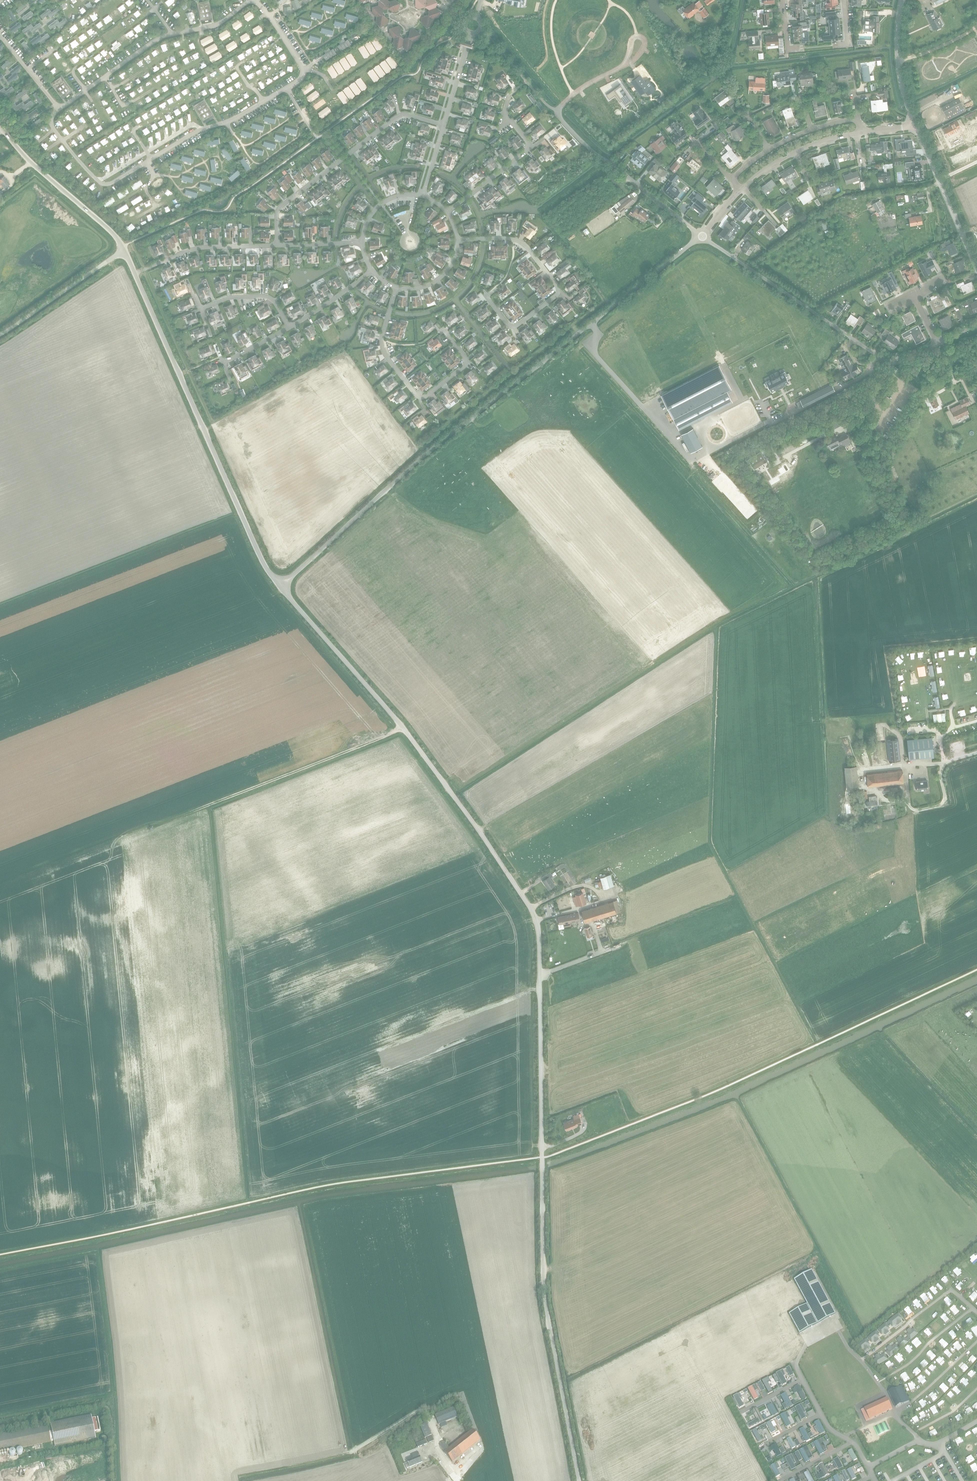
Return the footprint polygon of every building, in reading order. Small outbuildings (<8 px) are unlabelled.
[(379,5),(383,9),(388,7),(389,1),(388,0),(380,0),(379,5)] [(388,7),(393,11),(393,10),(394,11),(395,12),(397,11),(398,10),(397,9),(398,9),(399,3),(395,0),(393,0),(389,1),(388,7)] [(426,0),(416,0),(416,4),(415,5),(415,6),(418,8),(419,8),(420,7),(420,8),(425,6),(426,0)] [(425,6),(429,9),(435,7),(436,2),(434,0),(426,0),(425,6)] [(802,9),(802,6),(804,6),(804,3),(806,3),(806,1),(803,1),(803,0),(795,0),(795,3),(791,4),(791,10),(802,9)] [(826,1),(823,2),(823,5),(825,4),(826,9),(833,8),(832,4),(837,3),(837,0),(826,0),(826,1)] [(201,19),(211,17),(208,1),(198,3),(201,19)] [(685,8),(683,9),(689,18),(693,15),(693,14),(698,10),(703,17),(708,13),(699,1),(695,3),(694,2),(685,8)] [(18,13),(27,6),(25,2),(16,9),(18,13)] [(372,13),(377,16),(382,14),(383,9),(379,5),(373,7),(372,13)] [(51,17),(60,10),(58,7),(51,11),(48,14),(51,17)] [(439,11),(435,7),(429,9),(428,14),(433,18),(438,16),(439,11)] [(13,20),(16,18),(9,8),(6,11),(13,20)] [(51,11),(49,8),(40,15),(42,18),(48,14),(51,11)] [(760,16),(761,24),(763,24),(763,26),(767,26),(767,23),(769,23),(768,12),(763,13),(763,9),(757,9),(757,16),(760,16)] [(802,9),(791,10),(792,16),(796,15),(796,19),(806,18),(805,11),(802,12),(802,9)] [(31,10),(21,17),(24,20),(33,14),(31,10)] [(829,26),(839,25),(838,18),(835,18),(835,16),(835,11),(825,12),(826,16),(828,16),(829,26)] [(934,29),(941,26),(934,12),(927,15),(934,29)] [(382,14),(377,16),(376,22),(380,26),(386,24),(386,23),(387,23),(388,23),(388,20),(388,19),(387,18),(382,14)] [(433,18),(428,14),(423,16),(423,17),(422,17),(421,17),(420,20),(421,21),(422,21),(422,22),(427,26),(432,24),(433,18)] [(868,31),(879,31),(879,24),(878,24),(878,16),(873,16),(873,20),(864,19),(864,27),(868,28),(868,31)] [(56,24),(59,28),(68,21),(65,17),(59,22),(56,24)] [(50,29),(56,24),(59,22),(57,19),(48,26),(50,29)] [(21,25),(19,21),(9,28),(12,32),(21,25)] [(793,32),(802,31),(802,28),(807,28),(806,21),(799,22),(799,26),(792,26),(793,32)] [(33,26),(30,29),(33,32),(42,25),(39,22),(33,26)] [(24,33),(30,29),(33,26),(31,23),(22,30),(24,33)] [(839,25),(829,26),(830,35),(823,36),(823,41),(837,39),(837,34),(836,34),(836,32),(840,32),(839,25)] [(394,38),(399,35),(400,30),(401,29),(401,27),(398,26),(397,26),(396,27),(396,26),(391,28),(390,34),(394,38)] [(410,32),(409,37),(413,41),(419,39),(420,33),(415,30),(414,30),(414,29),(413,28),(410,29),(410,30),(410,31),(410,32)] [(749,41),(749,48),(760,47),(759,40),(757,40),(757,37),(758,37),(757,31),(748,32),(748,38),(751,38),(751,40),(749,41)] [(802,31),(793,32),(793,38),(800,37),(801,41),(809,40),(808,34),(803,34),(802,31)] [(47,33),(41,37),(38,40),(41,43),(50,36),(47,33)] [(32,44),(38,40),(41,37),(39,34),(30,41),(32,44)] [(404,39),(399,35),(394,38),(393,43),(397,47),(403,45),(404,39)] [(779,53),(784,53),(784,45),(783,45),(783,44),(783,37),(778,38),(778,35),(772,35),(773,36),(766,36),(767,45),(778,44),(779,53)] [(413,41),(409,37),(404,39),(403,45),(407,48),(412,46),(413,41)] [(31,50),(24,41),(21,43),(28,52),(31,50)] [(671,74),(677,70),(670,61),(669,62),(664,54),(657,59),(660,62),(658,64),(663,71),(667,69),(671,74)] [(439,56),(438,59),(440,60),(439,63),(448,65),(450,61),(451,57),(448,56),(446,55),(445,56),(441,55),(441,56),(439,56)] [(1,66),(3,69),(12,62),(10,59),(1,66)] [(859,62),(860,70),(861,70),(863,80),(868,80),(868,78),(869,78),(868,72),(869,72),(871,71),(872,70),(873,67),(874,64),(874,63),(874,61),(874,60),(859,62)] [(448,65),(439,63),(437,68),(436,68),(434,71),(441,73),(441,70),(447,72),(448,68),(448,65)] [(469,72),(479,74),(480,72),(482,72),(483,69),(481,68),(481,66),(477,65),(478,64),(475,64),(472,63),(471,67),(469,72)] [(15,72),(21,67),(18,64),(9,71),(12,74),(15,72)] [(839,79),(851,78),(849,68),(845,69),(845,70),(838,71),(839,79)] [(795,73),(789,74),(789,70),(782,71),(782,75),(776,76),(777,80),(773,80),(773,85),(790,83),(790,80),(796,80),(795,73)] [(12,74),(6,79),(9,82),(18,75),(15,72),(12,74)] [(477,80),(479,74),(469,72),(469,74),(467,78),(473,79),(472,82),(478,84),(479,80),(477,80)] [(811,73),(811,72),(799,74),(801,85),(804,85),(804,82),(812,81),(812,78),(818,77),(817,72),(811,73)] [(438,84),(438,85),(441,86),(443,79),(440,78),(441,75),(435,73),(433,80),(435,81),(434,82),(438,84)] [(499,82),(503,87),(508,83),(505,79),(506,79),(504,77),(506,76),(503,73),(501,75),(502,76),(496,80),(499,83),(499,82)] [(650,90),(655,87),(649,79),(644,82),(640,76),(636,79),(635,78),(631,81),(640,93),(648,87),(650,90)] [(62,96),(70,90),(60,77),(52,83),(62,96)] [(764,90),(764,81),(764,77),(758,77),(758,81),(749,81),(748,89),(764,90)] [(632,100),(621,84),(614,89),(618,95),(616,96),(620,101),(622,100),(625,105),(632,100)] [(12,86),(6,90),(3,93),(5,96),(14,89),(12,86)] [(468,86),(465,94),(469,95),(469,94),(475,95),(476,89),(472,88),(468,86)] [(27,92),(25,89),(15,95),(18,99),(27,92)] [(883,98),(887,97),(887,89),(879,90),(879,95),(882,95),(883,98)] [(721,105),(731,97),(726,90),(718,95),(720,99),(717,101),(721,105)] [(436,100),(438,93),(430,91),(430,92),(428,91),(427,95),(429,96),(433,98),(433,99),(436,100)] [(33,94),(39,103),(43,101),(36,92),(33,94)] [(497,104),(499,97),(495,95),(496,92),(493,92),(492,95),(490,94),(489,101),(494,102),(494,103),(497,104)] [(393,98),(390,93),(386,96),(389,99),(384,103),(386,106),(386,105),(390,110),(395,106),(392,102),(393,102),(391,100),(393,98)] [(420,94),(415,93),(414,97),(408,95),(407,98),(408,99),(406,104),(408,104),(407,106),(411,107),(411,105),(412,106),(414,102),(415,99),(418,100),(420,94)] [(941,107),(944,112),(947,119),(965,109),(959,98),(941,107)] [(525,106),(520,99),(516,102),(516,103),(513,105),(517,110),(521,107),(522,108),(525,106)] [(821,115),(826,114),(823,104),(817,105),(816,99),(811,100),(814,110),(813,110),(814,110),(815,110),(816,114),(821,113),(821,115)] [(877,110),(888,109),(887,101),(880,102),(880,99),(871,100),(872,109),(877,108),(877,110)] [(31,100),(25,104),(21,106),(24,110),(33,103),(31,100)] [(204,122),(213,117),(212,115),(203,100),(195,105),(203,120),(204,122)] [(840,104),(841,104),(840,100),(832,102),(835,112),(841,110),(840,104)] [(15,111),(21,106),(25,104),(22,101),(16,105),(13,107),(15,111)] [(7,112),(13,107),(16,105),(14,102),(5,108),(7,112)] [(464,110),(470,112),(471,106),(467,104),(468,104),(463,103),(461,110),(464,111),(464,110)] [(432,114),(434,107),(426,105),(426,106),(424,105),(423,109),(425,110),(429,112),(428,113),(432,114)] [(785,118),(794,115),(791,106),(782,109),(785,118)] [(493,119),(495,112),(490,111),(491,108),(489,107),(488,110),(486,110),(484,116),(489,117),(489,118),(493,119)] [(698,127),(709,119),(704,112),(704,113),(700,107),(693,112),(697,117),(693,120),(696,124),(695,124),(697,127),(698,127)] [(27,114),(29,118),(38,111),(36,108),(27,114)] [(374,114),(379,121),(383,117),(380,112),(381,111),(380,109),(374,114)] [(531,120),(532,121),(535,118),(530,112),(526,115),(526,116),(523,118),(527,123),(531,120)] [(794,115),(785,118),(788,126),(797,123),(794,115)] [(42,121),(40,117),(30,124),(33,127),(42,121)] [(368,128),(369,128),(373,125),(370,120),(371,119),(369,117),(368,118),(367,118),(361,122),(366,129),(368,128)] [(771,135),(779,131),(772,117),(763,122),(767,129),(768,128),(771,135)] [(463,120),(458,118),(456,126),(459,127),(460,126),(465,128),(467,122),(468,120),(463,118),(463,120)] [(17,121),(24,131),(27,128),(21,119),(17,121)] [(943,129),(944,131),(946,136),(958,130),(957,128),(960,127),(957,120),(949,124),(949,125),(943,129)] [(671,128),(675,133),(670,137),(675,144),(688,135),(685,131),(683,128),(682,129),(676,121),(670,126),(671,128)] [(478,127),(482,128),(480,132),(486,134),(485,134),(489,135),(491,128),(487,127),(487,124),(480,122),(478,127)] [(359,136),(364,132),(360,128),(362,126),(360,124),(354,129),(359,136)] [(737,140),(744,135),(741,129),(742,129),(740,125),(736,128),(733,124),(726,128),(728,133),(731,130),(731,131),(737,140)] [(424,133),(427,134),(429,127),(422,125),(420,130),(424,132),(424,133)] [(541,133),(542,133),(544,131),(540,125),(536,128),(533,131),(537,136),(541,133)] [(398,141),(401,138),(397,133),(395,135),(391,131),(388,133),(386,135),(392,142),(397,139),(398,141)] [(715,136),(721,142),(726,137),(721,131),(715,136)] [(344,136),(350,143),(354,140),(351,135),(352,134),(350,132),(344,136)] [(457,136),(457,135),(452,134),(450,141),(454,142),(454,141),(459,143),(461,137),(457,136)] [(512,139),(510,141),(514,145),(513,146),(515,149),(521,144),(519,141),(521,139),(518,134),(515,136),(514,135),(511,138),(512,139)] [(387,147),(388,148),(391,146),(390,144),(392,142),(386,135),(382,138),(379,140),(383,145),(386,148),(387,147)] [(559,136),(553,141),(555,144),(556,143),(559,147),(564,144),(565,144),(566,143),(563,139),(562,140),(559,136)] [(656,152),(665,145),(660,137),(651,144),(656,152)] [(904,138),(895,139),(896,150),(901,150),(901,149),(910,148),(910,155),(916,154),(915,149),(913,149),(912,145),(910,145),(909,140),(904,140),(904,138)] [(870,147),(866,148),(868,160),(871,160),(871,155),(870,150),(872,150),(876,149),(877,153),(881,152),(887,152),(886,141),(880,141),(880,143),(871,144),(871,148),(870,148),(870,147)] [(416,142),(414,149),(423,152),(424,149),(425,149),(426,145),(420,143),(420,144),(416,142)] [(728,151),(723,156),(730,165),(738,158),(730,150),(731,149),(727,144),(725,146),(728,151)] [(366,150),(372,158),(378,154),(376,150),(372,145),(369,148),(366,150)] [(549,158),(552,156),(551,155),(554,152),(550,148),(548,149),(546,146),(539,151),(542,154),(544,155),(542,156),(544,159),(548,156),(549,158)] [(851,159),(855,158),(853,152),(850,153),(848,146),(842,148),(836,150),(838,158),(850,155),(851,159)] [(505,150),(502,147),(497,151),(501,155),(500,156),(502,159),(508,154),(505,150)] [(327,160),(332,157),(328,152),(330,151),(328,149),(322,154),(327,160)] [(423,152),(414,149),(414,151),(412,150),(411,154),(413,155),(412,156),(416,157),(416,158),(422,159),(423,156),(422,155),(423,152)] [(372,158),(366,150),(363,153),(363,152),(360,155),(364,159),(367,162),(372,158)] [(445,155),(444,158),(453,161),(455,154),(452,153),(452,152),(446,151),(445,154),(445,155)] [(642,166),(648,158),(640,152),(635,157),(634,159),(642,166)] [(824,163),(829,162),(825,152),(819,154),(819,156),(813,157),(816,167),(824,164),(824,165),(825,165),(824,163)] [(318,168),(322,164),(319,160),(320,159),(318,156),(312,161),(318,168)] [(453,161),(444,158),(443,161),(442,165),(447,167),(451,168),(453,161)] [(493,161),(490,158),(485,162),(489,166),(488,167),(490,170),(497,165),(493,161)] [(532,158),(526,163),(528,166),(529,166),(532,170),(534,168),(535,170),(538,168),(537,167),(540,164),(536,160),(534,161),(532,158)] [(655,164),(648,172),(657,179),(660,181),(664,176),(666,172),(667,172),(660,166),(662,164),(655,158),(652,161),(655,164)] [(689,162),(687,164),(691,168),(691,167),(698,173),(699,174),(700,171),(703,167),(692,158),(689,162)] [(674,171),(680,164),(676,161),(670,168),(674,171)] [(906,167),(909,167),(909,169),(910,175),(912,174),(912,179),(923,178),(922,172),(921,172),(921,169),(922,169),(921,165),(914,166),(914,161),(905,162),(906,167)] [(308,175),(313,172),(309,167),(311,166),(309,164),(303,168),(308,175)] [(681,165),(675,172),(679,176),(685,168),(681,165)] [(791,177),(792,179),(795,177),(795,178),(798,176),(792,166),(785,170),(780,173),(781,176),(778,178),(783,185),(789,182),(787,179),(791,177)] [(477,168),(471,172),(477,180),(480,178),(483,176),(479,171),(477,168)] [(519,168),(513,173),(511,174),(514,177),(515,176),(516,175),(519,180),(524,176),(522,172),(519,168)] [(337,173),(334,175),(340,183),(346,179),(347,180),(350,178),(346,173),(344,175),(340,170),(337,173)] [(847,183),(860,179),(857,170),(852,172),(851,171),(849,172),(849,173),(844,175),(847,183)] [(293,176),(299,182),(303,179),(300,174),(301,173),(300,171),(293,176)] [(413,177),(416,177),(416,171),(412,171),(412,175),(405,175),(405,179),(406,179),(406,184),(413,184),(413,180),(413,177)] [(889,177),(890,177),(890,171),(877,173),(878,179),(883,178),(883,182),(889,181),(889,177)] [(390,190),(393,189),(393,187),(394,186),(393,182),(392,179),(395,178),(393,172),(389,174),(390,178),(384,180),(385,183),(386,183),(388,188),(389,188),(390,190)] [(477,180),(471,172),(465,177),(468,180),(467,180),(471,185),(474,183),(474,182),(477,180)] [(673,181),(678,175),(674,172),(669,178),(673,181)] [(280,183),(285,189),(290,186),(286,181),(288,180),(289,182),(292,180),(288,174),(285,176),(286,178),(280,183)] [(1,185),(3,188),(10,183),(4,175),(0,177),(0,186),(1,185)] [(340,183),(334,175),(332,177),(331,177),(328,180),(332,184),(335,187),(340,183)] [(438,181),(440,178),(436,175),(433,181),(436,183),(435,185),(433,189),(439,192),(441,187),(442,187),(444,184),(438,181)] [(509,189),(512,186),(511,185),(514,183),(510,178),(508,180),(506,177),(500,182),(502,185),(503,184),(506,189),(508,187),(509,189)] [(715,194),(722,187),(714,179),(707,186),(715,194)] [(765,193),(776,184),(772,179),(760,187),(765,193)] [(831,190),(835,188),(832,180),(828,182),(828,180),(826,181),(826,180),(823,181),(824,182),(818,184),(819,186),(816,187),(818,194),(822,193),(821,191),(830,188),(831,190)] [(673,199),(679,191),(671,184),(666,190),(671,195),(670,196),(673,199)] [(318,188),(317,189),(323,197),(327,193),(328,195),(331,193),(327,188),(325,190),(321,185),(318,187),(318,188)] [(268,192),(274,199),(278,195),(275,190),(276,189),(274,187),(268,192)] [(502,195),(498,190),(496,192),(492,187),(489,190),(486,192),(492,200),(495,198),(496,200),(502,195)] [(320,199),(323,197),(317,189),(313,192),(312,192),(309,194),(313,199),(310,201),(314,206),(317,203),(316,202),(317,201),(318,203),(321,200),(320,199)] [(446,197),(450,201),(454,197),(455,198),(457,195),(452,190),(448,193),(449,194),(446,197)] [(803,203),(813,197),(808,190),(798,196),(803,203)] [(692,191),(688,197),(692,200),(693,199),(695,201),(690,207),(693,209),(695,207),(701,212),(707,205),(701,200),(703,197),(697,193),(696,194),(692,191)] [(492,200),(486,192),(483,194),(480,197),(484,201),(481,203),(485,208),(491,204),(490,202),(492,200)] [(909,203),(913,202),(912,193),(904,194),(905,200),(909,200),(909,203)] [(362,210),(366,204),(363,202),(361,200),(362,198),(359,196),(357,198),(358,199),(354,205),(357,207),(358,206),(362,210)] [(631,197),(617,208),(620,212),(623,209),(634,200),(631,197)] [(258,205),(265,210),(268,205),(264,202),(265,200),(263,199),(258,205)] [(305,205),(301,200),(297,204),(302,211),(308,206),(306,204),(305,205)] [(883,209),(879,200),(872,203),(877,212),(883,209)] [(464,204),(465,207),(462,209),(458,211),(461,217),(466,214),(467,215),(470,213),(468,210),(470,208),(467,202),(464,204)] [(744,202),(733,214),(740,220),(751,208),(744,202)] [(790,213),(794,211),(788,202),(784,204),(785,205),(778,210),(783,217),(789,212),(790,213)] [(636,207),(631,215),(634,217),(636,215),(644,221),(649,215),(641,208),(640,210),(636,207)] [(426,211),(424,214),(431,218),(436,211),(431,208),(428,213),(426,211)] [(755,222),(759,217),(754,213),(750,218),(755,222)] [(911,217),(911,213),(905,214),(905,218),(909,217),(910,225),(922,223),(920,215),(911,217)] [(353,217),(348,215),(346,223),(350,224),(350,223),(355,225),(357,219),(353,217)] [(492,224),(492,230),(498,230),(498,225),(499,225),(499,223),(501,223),(501,216),(497,216),(497,221),(491,221),(491,224),(492,224)] [(440,222),(438,219),(432,222),(434,225),(436,224),(439,231),(447,227),(444,222),(439,224),(438,223),(440,222)] [(819,221),(824,231),(828,228),(823,219),(819,221)] [(523,225),(528,228),(527,230),(527,231),(524,234),(530,238),(533,233),(534,234),(536,231),(531,227),(533,225),(527,220),(523,225)] [(724,239),(726,237),(728,239),(731,233),(734,235),(741,226),(738,224),(733,220),(730,224),(728,221),(725,225),(726,226),(721,233),(720,233),(718,235),(721,237),(720,237),(721,238),(722,238),(724,239)] [(769,233),(775,227),(768,220),(759,229),(762,232),(762,233),(763,233),(765,236),(766,235),(767,236),(769,233)] [(475,224),(475,221),(471,221),(471,223),(469,224),(465,225),(466,232),(471,230),(472,231),(475,230),(474,224),(475,224)] [(380,232),(383,225),(381,224),(380,226),(375,223),(372,228),(380,232)] [(782,223),(779,225),(785,231),(788,229),(782,223)] [(785,231),(779,225),(776,228),(782,234),(785,231)] [(182,242),(188,240),(186,235),(188,234),(187,231),(180,233),(182,242)] [(169,248),(174,246),(172,240),(174,240),(174,241),(177,240),(174,234),(172,235),(172,237),(165,240),(169,248)] [(156,254),(162,252),(161,248),(160,245),(163,244),(160,238),(156,240),(158,244),(152,246),(153,249),(154,249),(156,254)] [(379,247),(379,239),(376,239),(376,241),(370,241),(371,247),(379,247)] [(942,247),(944,246),(946,245),(951,255),(958,252),(953,242),(950,243),(948,240),(941,244),(942,247)] [(749,255),(755,246),(746,241),(741,249),(749,255)] [(546,250),(549,248),(544,242),(540,245),(541,245),(537,248),(541,253),(546,250)] [(464,251),(473,252),(474,244),(471,244),(471,246),(465,245),(464,251)] [(349,246),(343,248),(344,251),(343,251),(343,255),(345,255),(346,257),(351,256),(352,257),(355,256),(354,248),(350,249),(349,246)] [(489,259),(492,258),(492,256),(498,256),(497,246),(495,247),(495,246),(492,246),(492,252),(489,252),(489,259)] [(501,258),(505,258),(505,256),(506,256),(506,252),(507,252),(506,246),(503,246),(497,246),(498,256),(501,256),(501,258)] [(443,254),(438,250),(436,253),(438,254),(437,256),(435,254),(432,259),(434,261),(441,265),(444,260),(439,257),(440,256),(441,257),(443,254)] [(318,256),(315,256),(315,252),(308,252),(308,256),(309,256),(309,260),(312,260),(312,262),(318,261),(318,256)] [(380,257),(375,259),(378,264),(385,260),(381,253),(379,255),(380,257)] [(222,262),(224,262),(224,264),(231,264),(230,258),(227,258),(227,254),(220,255),(221,258),(222,258),(222,262)] [(282,262),(282,264),(289,264),(289,258),(286,258),(286,254),(279,254),(279,258),(280,258),(280,262),(282,262)] [(555,254),(551,257),(548,260),(548,261),(547,262),(549,265),(551,264),(551,265),(556,261),(556,262),(559,260),(555,254)] [(207,259),(207,263),(209,263),(209,265),(216,265),(216,258),(213,258),(213,255),(206,255),(206,259),(207,259)] [(193,265),(199,264),(197,256),(190,258),(191,261),(192,261),(193,265)] [(463,257),(461,262),(469,265),(472,258),(469,257),(468,259),(463,257)] [(523,271),(528,268),(531,265),(529,263),(529,262),(527,259),(522,263),(519,266),(523,271)] [(932,271),(930,268),(930,267),(931,266),(932,267),(935,266),(932,260),(927,262),(926,261),(919,265),(924,275),(932,271)] [(961,264),(964,263),(962,260),(953,264),(954,268),(956,267),(957,271),(963,269),(961,264)] [(178,267),(179,266),(181,270),(182,270),(183,271),(189,269),(187,263),(184,264),(183,261),(176,264),(178,267)] [(361,271),(360,268),(358,264),(355,265),(353,263),(348,266),(349,269),(350,269),(353,274),(358,272),(361,271)] [(428,266),(425,268),(421,270),(425,278),(430,275),(428,270),(429,269),(430,270),(433,268),(429,263),(427,264),(428,266)] [(528,268),(523,271),(528,277),(531,275),(536,271),(533,268),(531,265),(528,268)] [(398,270),(395,268),(391,266),(390,268),(391,269),(388,274),(393,277),(398,270)] [(568,273),(565,268),(564,266),(560,269),(560,270),(556,272),(560,277),(565,274),(565,275),(568,273)] [(169,267),(166,268),(162,270),(164,273),(167,278),(169,277),(170,279),(173,277),(173,276),(176,275),(174,269),(171,270),(169,267)] [(455,273),(462,278),(466,271),(464,270),(463,271),(458,268),(455,273)] [(915,273),(917,272),(915,268),(913,270),(912,268),(909,269),(908,268),(903,271),(904,274),(906,273),(909,279),(908,280),(909,283),(915,280),(914,278),(917,277),(915,273)] [(406,276),(403,276),(403,280),(406,280),(406,281),(411,281),(411,275),(413,275),(413,272),(406,272),(406,276)] [(237,281),(237,287),(243,287),(243,283),(244,283),(243,280),(246,280),(246,273),(242,274),(242,278),(236,278),(236,281),(237,281)] [(255,286),(255,288),(259,288),(259,286),(260,286),(260,282),(260,279),(263,279),(263,273),(259,273),(259,277),(253,277),(253,281),(254,281),(254,286),(255,286)] [(494,275),(486,273),(485,276),(486,276),(484,282),(490,284),(492,280),(494,275)] [(218,285),(219,291),(225,289),(224,285),(224,282),(227,281),(225,275),(220,276),(222,280),(216,282),(217,286),(218,285)] [(206,277),(202,279),(205,287),(199,289),(201,293),(202,292),(204,297),(210,295),(208,291),(207,288),(210,287),(206,277)] [(333,284),(334,288),(341,284),(337,277),(332,280),(334,284),(333,284)] [(271,282),(269,287),(276,290),(278,286),(277,286),(279,281),(273,278),(271,282)] [(446,282),(452,288),(458,283),(456,281),(455,282),(451,278),(446,282)] [(538,290),(546,284),(544,281),(541,278),(537,282),(536,282),(535,280),(531,283),(532,285),(533,284),(534,285),(538,290)] [(891,279),(881,284),(883,289),(885,288),(887,292),(895,288),(895,287),(899,285),(895,278),(892,280),(891,279)] [(569,282),(566,285),(569,290),(574,287),(577,285),(573,279),(569,282)] [(372,288),(374,285),(369,280),(366,283),(364,281),(358,288),(362,291),(364,288),(368,292),(371,287),(372,288)] [(964,292),(974,288),(971,281),(964,284),(963,281),(957,283),(958,286),(961,285),(964,292)] [(184,292),(188,291),(184,283),(181,285),(180,282),(174,285),(176,288),(179,294),(184,291),(184,292)] [(321,297),(328,293),(326,290),(328,289),(325,283),(319,286),(320,288),(319,289),(321,293),(320,293),(321,297)] [(548,287),(546,284),(538,290),(542,296),(546,294),(551,290),(548,287)] [(507,293),(510,291),(505,285),(501,288),(502,289),(498,291),(502,296),(507,293)] [(444,292),(441,287),(436,290),(441,297),(447,293),(446,291),(444,292)] [(582,293),(586,290),(583,287),(578,291),(580,293),(578,295),(575,298),(578,303),(583,299),(583,300),(586,298),(582,293)] [(862,291),(868,304),(876,300),(870,287),(862,291)] [(387,297),(388,293),(381,290),(379,294),(379,295),(378,299),(383,301),(386,296),(387,297)] [(284,302),(285,301),(286,302),(291,299),(291,300),(295,298),(291,291),(287,293),(287,294),(283,296),(284,297),(282,298),(284,302)] [(307,302),(309,305),(315,302),(313,298),(316,297),(313,291),(307,295),(308,297),(306,297),(308,301),(307,302)] [(930,301),(935,311),(944,307),(940,300),(945,298),(941,291),(931,297),(932,300),(930,301)] [(425,294),(427,302),(435,300),(434,297),(432,298),(430,292),(425,294)] [(476,302),(480,299),(475,292),(472,295),(468,299),(472,304),(475,301),(476,302)] [(400,295),(399,304),(407,305),(407,302),(405,302),(406,296),(400,295)] [(413,305),(421,304),(421,301),(419,301),(418,296),(412,296),(413,305)] [(354,302),(352,297),(345,301),(347,304),(348,304),(350,309),(356,306),(354,302)] [(976,311),(976,300),(973,302),(972,298),(966,301),(967,304),(970,303),(971,306),(967,308),(969,314),(976,311)] [(189,308),(192,306),(189,299),(185,301),(184,300),(180,302),(180,304),(181,303),(181,304),(179,305),(181,309),(183,308),(183,309),(188,307),(189,308)] [(563,311),(568,307),(565,304),(566,303),(563,300),(557,304),(559,307),(560,307),(563,311)] [(517,306),(513,301),(510,303),(509,303),(505,307),(507,310),(509,312),(517,306)] [(837,315),(843,306),(837,302),(831,310),(837,315)] [(229,316),(235,313),(235,314),(238,312),(236,307),(233,308),(232,304),(225,308),(226,311),(227,311),(229,316)] [(268,314),(272,312),(268,305),(265,307),(263,304),(258,307),(259,310),(258,311),(260,314),(262,313),(263,316),(268,313),(268,314)] [(299,314),(302,312),(299,305),(294,308),(295,308),(291,310),(294,316),(299,313),(299,314)] [(522,312),(517,306),(509,312),(512,315),(511,315),(514,318),(519,315),(518,315),(522,312)] [(340,311),(338,307),(331,310),(333,314),(334,313),(336,318),(342,315),(342,316),(344,315),(341,310),(340,311)] [(487,315),(487,316),(490,313),(485,307),(482,309),(481,307),(476,311),(478,314),(477,314),(479,317),(481,316),(482,318),(487,315)] [(551,310),(545,315),(547,318),(548,318),(551,322),(556,318),(554,315),(554,314),(551,310)] [(217,311),(210,314),(211,317),(212,317),(214,322),(217,321),(217,323),(221,321),(220,320),(224,319),(221,313),(218,314),(217,311)] [(195,322),(198,320),(195,313),(192,315),(190,312),(185,314),(186,318),(187,318),(189,323),(194,321),(195,322)] [(458,322),(463,318),(460,315),(457,317),(453,312),(450,314),(451,315),(447,319),(447,320),(446,321),(448,324),(450,323),(450,324),(454,321),(456,320),(458,322)] [(860,316),(858,319),(850,313),(846,320),(853,326),(855,323),(860,326),(864,320),(860,316)] [(908,324),(915,320),(912,313),(907,316),(906,313),(901,315),(904,320),(907,319),(908,321),(907,322),(908,324)] [(326,319),(325,315),(318,319),(320,322),(323,327),(328,324),(329,324),(332,323),(329,317),(326,319)] [(374,323),(377,324),(379,317),(374,315),(374,316),(370,315),(368,321),(374,322),(374,323)] [(939,319),(944,329),(953,324),(948,315),(939,319)] [(276,327),(279,325),(275,319),(271,321),(268,324),(271,329),(276,326),(276,327)] [(487,326),(486,327),(489,330),(490,328),(492,330),(496,327),(497,328),(500,325),(495,319),(492,322),(490,319),(485,323),(487,326)] [(394,325),(393,327),(402,330),(404,325),(406,325),(407,322),(401,320),(400,323),(394,321),(393,325),(394,325)] [(536,327),(539,331),(544,327),(542,324),(539,320),(533,324),(535,327),(536,327)] [(428,324),(423,328),(427,333),(431,330),(435,327),(430,321),(427,324),(428,324)] [(870,336),(875,330),(869,327),(871,325),(868,322),(861,331),(865,334),(865,333),(870,336)] [(314,329),(311,325),(305,328),(306,332),(307,331),(310,336),(315,333),(313,329),(314,329)] [(457,332),(455,333),(457,336),(459,335),(460,336),(464,332),(465,333),(468,331),(463,325),(459,328),(456,331),(457,332)] [(920,328),(919,329),(917,325),(901,333),(903,337),(911,333),(916,343),(925,339),(920,328)] [(253,334),(255,337),(261,333),(259,329),(256,326),(251,329),(254,334),(253,334)] [(203,335),(206,334),(203,327),(199,328),(198,327),(194,329),(194,331),(195,331),(197,337),(202,334),(203,335)] [(391,332),(390,336),(396,337),(400,338),(401,337),(402,337),(404,334),(402,333),(402,330),(393,327),(392,332),(391,332)] [(369,340),(373,341),(375,333),(371,332),(372,329),(366,328),(365,331),(364,331),(363,335),(365,335),(364,338),(369,339),(369,340)] [(531,336),(534,334),(531,329),(528,331),(526,328),(520,333),(522,336),(523,335),(526,339),(531,336)] [(894,347),(898,341),(888,334),(890,331),(885,328),(881,333),(886,336),(883,341),(890,345),(891,344),(894,347)] [(506,340),(509,338),(505,331),(501,335),(497,338),(501,343),(506,339),(506,340)] [(300,337),(297,332),(291,336),(292,339),(293,339),(296,344),(301,341),(299,337),(300,337)] [(239,342),(241,345),(247,341),(245,337),(243,333),(237,336),(240,341),(239,342)] [(477,343),(472,337),(468,340),(469,340),(465,343),(469,348),(474,344),(474,345),(477,343)] [(434,340),(432,338),(427,342),(429,345),(430,345),(434,349),(438,346),(438,347),(441,344),(437,338),(434,340)] [(286,344),(283,340),(277,344),(278,347),(279,347),(282,352),(287,348),(287,347),(290,345),(288,343),(286,344)] [(227,353),(233,349),(231,345),(229,341),(223,344),(226,349),(225,349),(227,353)] [(516,352),(519,350),(514,344),(511,346),(509,343),(505,347),(507,350),(506,351),(508,354),(510,353),(511,355),(516,351),(516,352)] [(209,355),(212,353),(209,346),(204,348),(204,349),(201,350),(203,356),(208,354),(209,355)] [(271,351),(269,347),(262,351),(264,354),(265,354),(267,359),(273,356),(275,355),(272,351),(271,351)] [(445,353),(442,355),(446,361),(454,355),(452,352),(450,349),(445,353)] [(475,355),(479,360),(483,357),(484,357),(487,355),(482,349),(478,352),(475,355)] [(373,358),(376,357),(375,350),(370,351),(366,352),(367,358),(373,357),(373,358)] [(401,361),(403,364),(411,358),(406,353),(403,355),(398,358),(401,362),(401,361)] [(259,357),(257,358),(255,355),(248,359),(250,362),(251,361),(254,366),(255,366),(256,367),(259,366),(258,364),(259,363),(259,364),(262,362),(259,357)] [(454,355),(446,361),(450,367),(454,364),(454,365),(459,361),(456,358),(454,355)] [(848,375),(849,377),(856,373),(855,372),(858,370),(856,365),(852,366),(846,355),(839,358),(845,370),(841,372),(844,377),(848,375)] [(412,366),(415,364),(411,358),(403,364),(405,367),(407,370),(412,367),(412,366)] [(488,365),(484,367),(488,372),(493,369),(493,370),(496,367),(491,361),(487,364),(488,365)] [(219,371),(216,364),(212,365),(211,363),(208,364),(210,367),(208,368),(211,374),(216,371),(216,372),(219,371)] [(246,364),(243,366),(241,363),(234,366),(236,370),(237,369),(240,374),(245,371),(245,372),(249,370),(246,364)] [(385,372),(388,370),(383,364),(379,367),(379,368),(376,370),(380,375),(384,372),(385,372)] [(719,365),(661,394),(678,428),(727,403),(722,393),(727,391),(731,389),(719,365)] [(468,378),(471,382),(476,378),(474,375),(474,374),(471,370),(465,375),(467,378),(468,378)] [(415,380),(418,383),(425,377),(421,372),(418,374),(413,378),(415,381),(415,380)] [(771,379),(766,381),(768,384),(769,387),(771,390),(776,388),(784,384),(789,381),(787,378),(786,375),(784,372),(779,375),(779,374),(771,379)] [(394,386),(397,384),(392,377),(388,380),(388,381),(385,383),(389,388),(393,385),(394,386)] [(426,385),(430,383),(425,377),(418,383),(420,386),(422,389),(427,386),(426,385)] [(226,391),(230,389),(227,382),(223,384),(222,381),(216,383),(218,387),(217,387),(218,391),(220,390),(221,392),(226,390),(226,391)] [(460,393),(462,391),(463,393),(466,390),(465,389),(468,387),(464,382),(462,384),(460,381),(454,386),(456,389),(456,388),(460,393)] [(800,401),(803,406),(834,390),(832,385),(800,401)] [(404,398),(406,396),(402,390),(399,392),(397,390),(392,394),(394,397),(393,397),(396,400),(397,399),(399,401),(403,398),(404,398)] [(447,391),(441,395),(444,398),(448,402),(450,401),(451,402),(454,400),(453,399),(456,397),(452,392),(450,394),(447,391)] [(965,406),(970,403),(967,396),(959,400),(961,403),(951,408),(956,418),(968,412),(965,406)] [(939,404),(935,397),(929,399),(933,407),(939,404)] [(436,402),(434,399),(428,404),(430,407),(431,406),(434,410),(436,409),(438,410),(441,408),(440,407),(443,405),(439,400),(436,402)] [(414,410),(417,408),(412,402),(409,404),(408,402),(403,406),(405,408),(404,409),(406,412),(408,411),(409,413),(414,410)] [(424,423),(427,421),(422,415),(419,417),(417,415),(412,419),(414,421),(413,422),(416,425),(417,424),(419,426),(423,423),(424,423)] [(839,447),(849,441),(845,434),(837,438),(835,435),(829,437),(830,438),(825,441),(828,447),(829,447),(830,448),(838,445),(839,447)] [(755,457),(762,466),(766,463),(760,454),(755,457)] [(758,469),(762,466),(755,457),(751,460),(758,469)] [(754,471),(758,469),(751,460),(747,462),(754,471)] [(889,704),(881,705),(882,713),(890,712),(889,704)] [(944,713),(933,714),(934,722),(945,721),(944,713)] [(909,759),(934,756),(932,736),(907,739),(909,759)] [(889,760),(901,759),(898,738),(887,739),(889,760)] [(856,765),(844,766),(846,786),(858,785),(856,765)] [(868,786),(903,782),(902,769),(866,773),(868,786)] [(927,779),(916,781),(917,790),(928,789),(927,779)] [(867,806),(877,805),(876,795),(868,796),(869,800),(866,800),(867,806)] [(548,889),(555,884),(550,877),(553,875),(550,871),(545,875),(547,877),(542,880),(548,889)] [(603,889),(609,887),(606,875),(600,877),(601,881),(593,883),(594,888),(603,886),(603,889)] [(586,903),(583,892),(575,894),(576,896),(573,897),(576,906),(586,903)] [(585,922),(620,911),(617,900),(582,910),(585,922)] [(570,922),(577,920),(576,920),(580,919),(579,913),(569,915),(570,922)] [(569,915),(558,916),(560,923),(563,923),(564,926),(571,925),(570,922),(569,915)] [(563,1122),(566,1130),(577,1126),(577,1125),(582,1123),(579,1113),(573,1115),(574,1118),(563,1122)] [(807,1304),(789,1313),(799,1333),(835,1314),(811,1269),(794,1279),(807,1304)] [(896,1407),(909,1401),(902,1385),(888,1392),(896,1407)] [(892,1409),(887,1398),(861,1410),(866,1421),(892,1409)] [(453,1408),(434,1415),(438,1425),(457,1417),(453,1408)] [(54,1441),(55,1447),(95,1438),(91,1415),(50,1423),(51,1429),(48,1430),(47,1424),(0,1434),(0,1452),(54,1441)] [(416,1442),(418,1447),(422,1445),(434,1441),(425,1418),(415,1422),(422,1439),(416,1442)] [(472,1430),(450,1448),(443,1441),(438,1445),(453,1462),(480,1440),(472,1430)] [(853,1461),(857,1459),(851,1449),(848,1451),(853,1461)] [(406,1469),(422,1462),(419,1453),(406,1458),(408,1463),(404,1464),(406,1469)] [(852,1480),(856,1478),(851,1468),(847,1470),(852,1480)]
